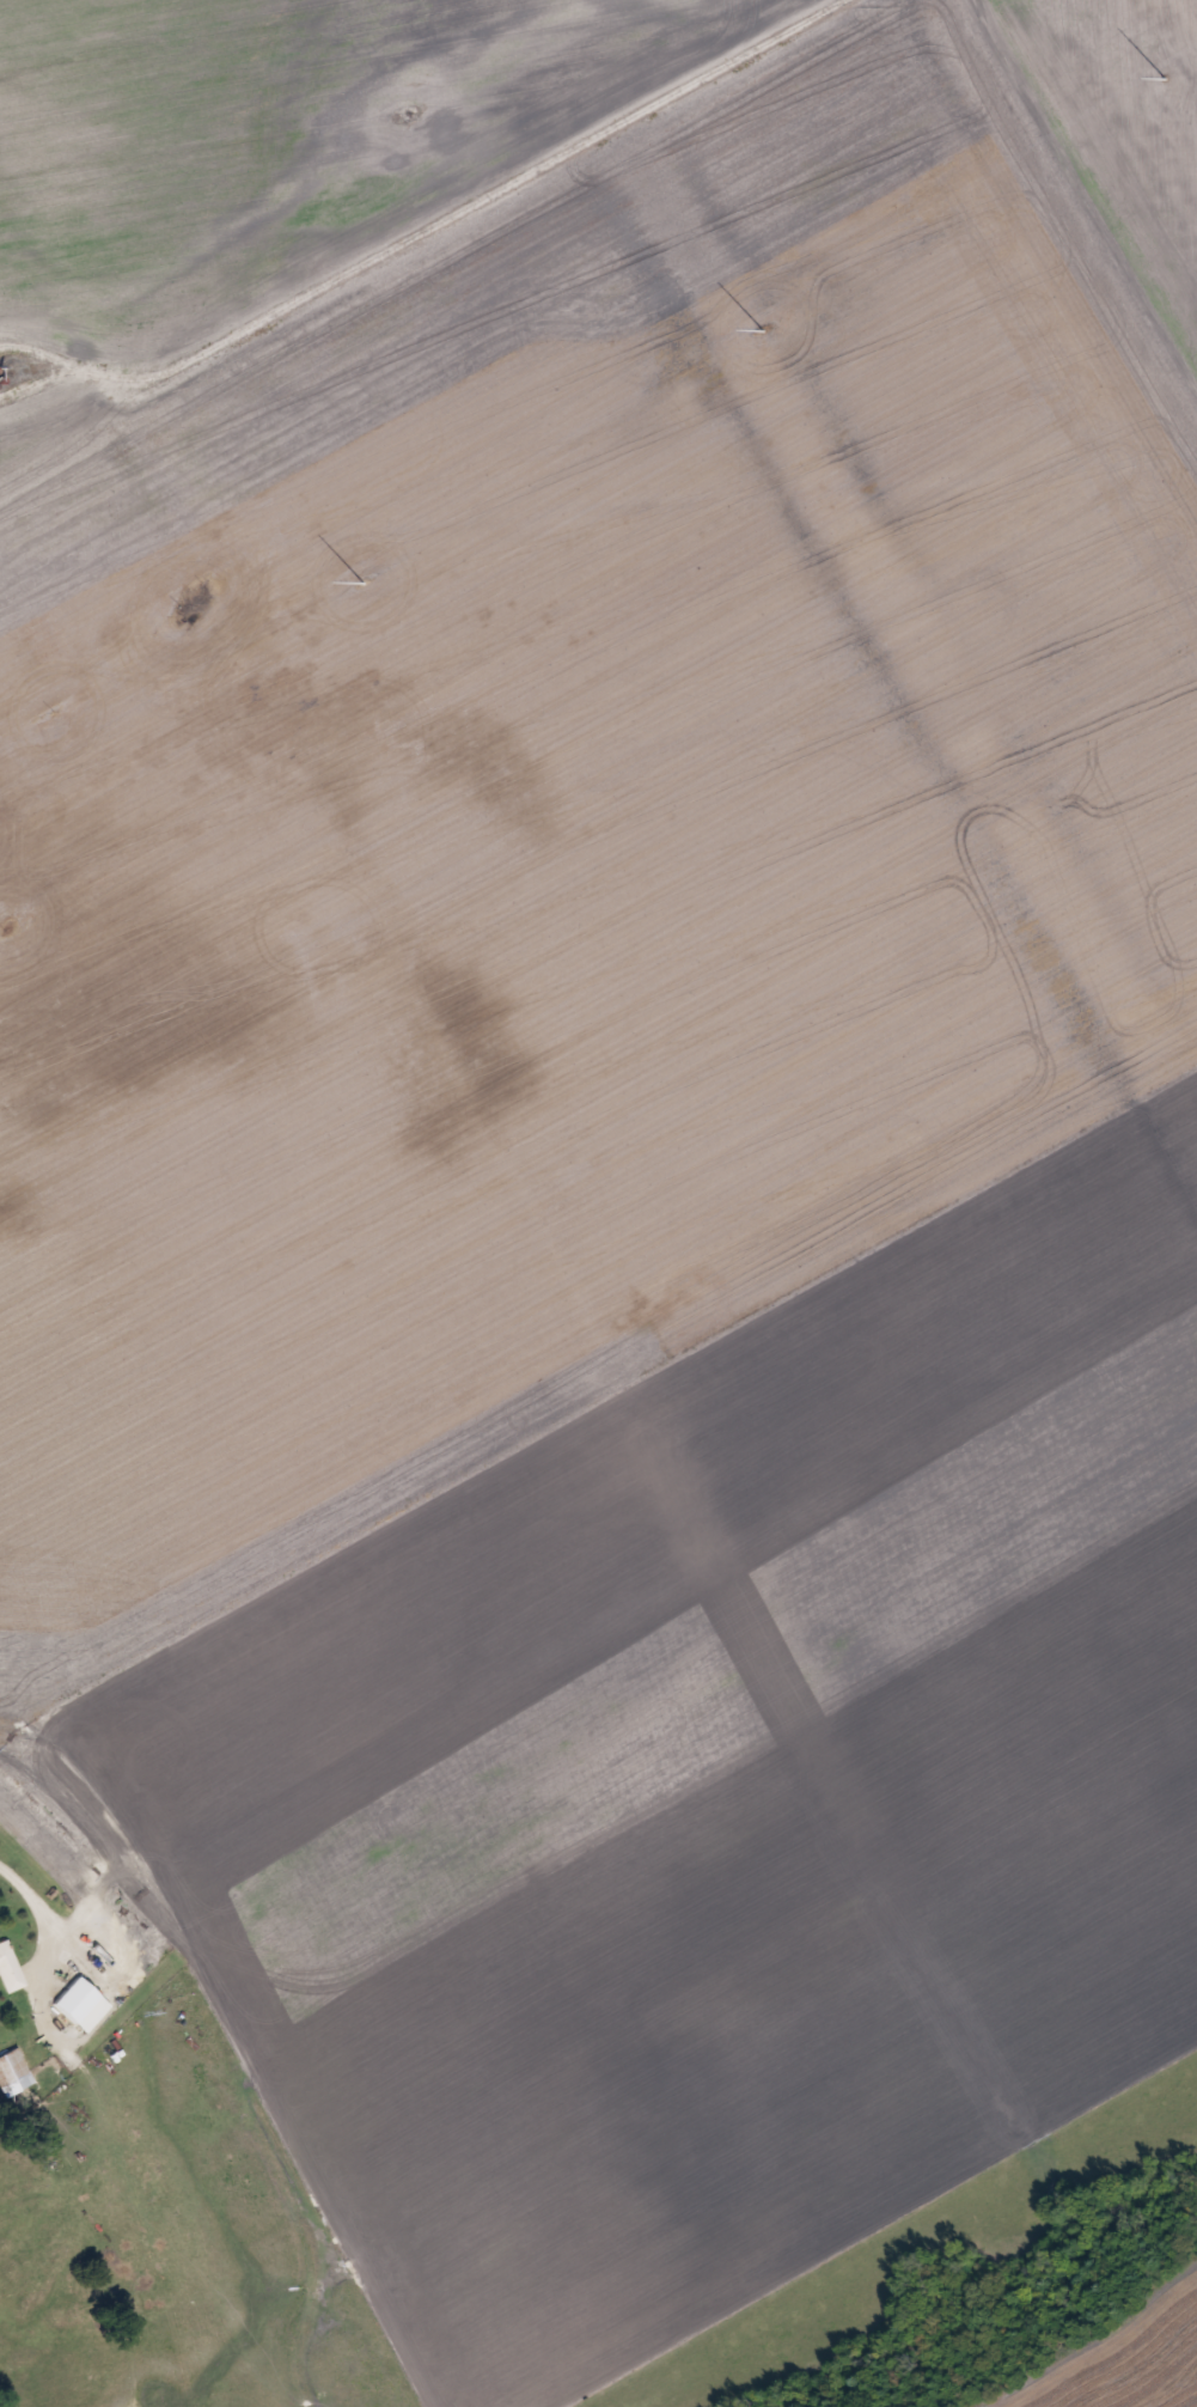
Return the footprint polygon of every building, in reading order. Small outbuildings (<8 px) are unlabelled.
[(2,1994),(0,1988),(0,1939),(2,1938),(22,1987),(2,1994)] [(83,2035),(47,2007),(69,1978),(106,2005),(83,2035)] [(18,2080),(0,2080),(0,2052),(18,2052),(18,2080)]
